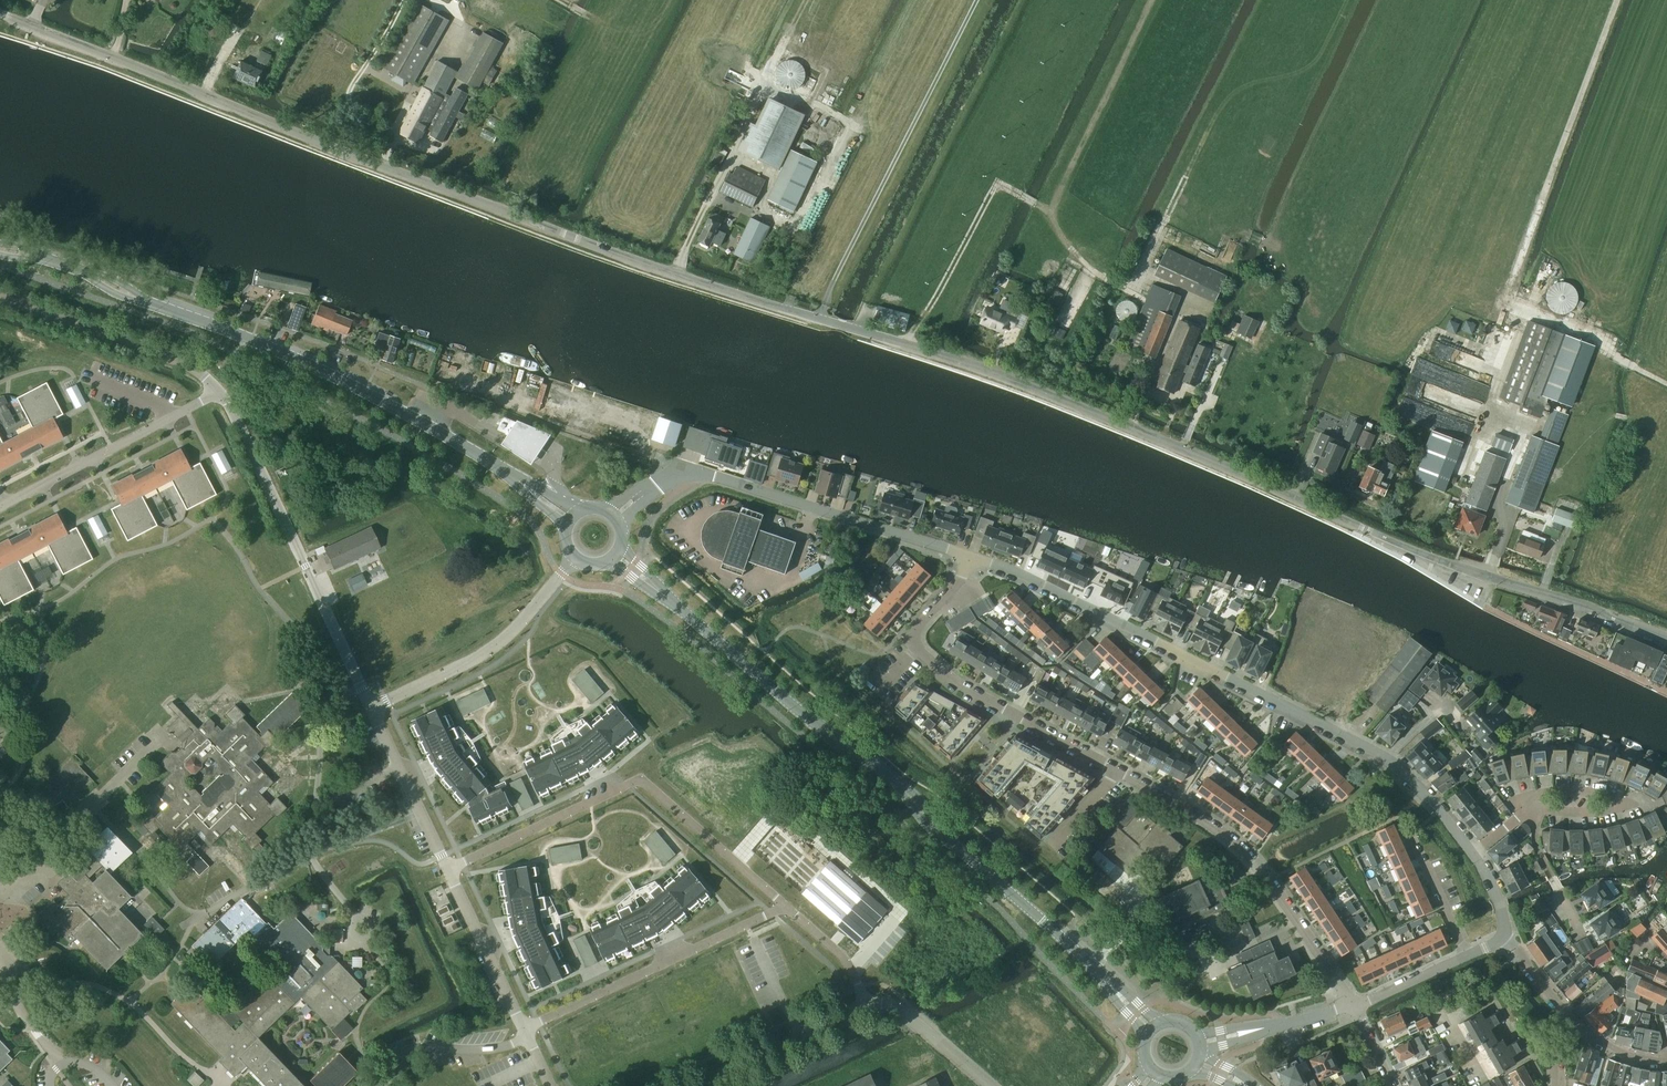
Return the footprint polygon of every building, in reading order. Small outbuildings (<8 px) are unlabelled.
[(449,20),(418,3),(382,67),(413,84),(449,20)] [(484,33),(458,80),(477,90),(481,83),(488,87),(497,71),(490,68),(503,43),(484,33)] [(261,50),(256,60),(265,64),(267,65),(271,57),(268,56),(270,53),(261,50)] [(789,60),(788,60),(786,60),(785,61),(784,62),(783,62),(782,63),(781,64),(780,65),(779,67),(778,68),(777,69),(777,71),(776,72),(776,74),(776,75),(776,76),(776,78),(777,79),(777,80),(777,82),(778,83),(779,84),(780,85),(780,86),(781,87),(783,88),(784,89),(785,90),(786,90),(787,91),(789,91),(790,91),(792,91),(793,91),(794,91),(796,91),(797,91),(798,90),(800,90),(801,89),(802,88),(803,87),(804,86),(805,85),(806,84),(806,83),(807,82),(808,80),(808,79),(808,77),(808,76),(808,75),(808,73),(808,72),(808,71),(807,69),(806,68),(806,67),(805,66),(804,65),(803,64),(802,63),(801,62),(800,61),(798,61),(797,60),(796,60),(794,59),(792,59),(790,59),(789,60)] [(232,78),(254,87),(261,71),(240,61),(232,78)] [(438,62),(418,97),(400,132),(419,143),(428,126),(429,126),(445,95),(457,73),(438,62)] [(520,92),(507,85),(503,92),(516,99),(520,92)] [(432,133),(431,135),(442,142),(455,119),(461,122),(464,116),(458,113),(467,96),(473,99),(475,95),(466,91),(464,94),(456,90),(451,98),(432,133)] [(751,124),(739,150),(778,169),(804,115),(771,99),(757,127),(751,124)] [(484,129),(481,136),(494,143),(498,136),(484,129)] [(803,143),(800,148),(811,155),(814,149),(803,143)] [(768,200),(794,212),(817,162),(792,150),(768,200)] [(729,173),(720,191),(753,207),(764,183),(735,168),(732,174),(729,173)] [(723,218),(712,212),(698,241),(710,246),(712,242),(720,246),(726,234),(718,230),(723,218)] [(734,254),(753,263),(770,227),(751,218),(734,254)] [(1156,273),(1217,301),(1229,275),(1169,247),(1156,273)] [(252,287),(309,298),(312,281),(256,269),(252,287)] [(998,275),(995,281),(1002,284),(1005,278),(998,275)] [(1552,311),(1553,312),(1555,312),(1557,314),(1558,314),(1560,314),(1561,314),(1563,314),(1564,314),(1565,314),(1567,314),(1568,313),(1571,312),(1572,311),(1573,310),(1574,309),(1575,308),(1576,307),(1577,306),(1577,305),(1578,304),(1578,302),(1578,301),(1579,299),(1579,298),(1579,297),(1578,295),(1578,294),(1578,292),(1577,291),(1577,290),(1576,289),(1575,287),(1574,286),(1573,285),(1572,285),(1571,284),(1569,283),(1568,283),(1567,282),(1565,282),(1564,282),(1562,282),(1561,282),(1560,282),(1558,282),(1557,283),(1555,283),(1554,284),(1553,285),(1552,285),(1551,286),(1550,287),(1549,289),(1548,290),(1547,291),(1547,292),(1546,294),(1546,295),(1546,297),(1546,298),(1546,300),(1546,301),(1547,302),(1547,304),(1548,305),(1548,306),(1549,308),(1550,309),(1551,310),(1552,311)] [(1142,353),(1155,358),(1181,296),(1153,284),(1128,345),(1142,352),(1142,353)] [(988,308),(982,323),(993,327),(994,325),(1004,329),(1006,324),(1014,327),(1022,308),(1004,300),(999,312),(988,308)] [(1137,310),(1137,309),(1137,308),(1136,307),(1136,306),(1135,305),(1134,303),(1133,302),(1132,302),(1131,301),(1130,301),(1128,300),(1127,300),(1125,300),(1123,300),(1122,301),(1121,301),(1120,302),(1118,303),(1118,304),(1117,305),(1117,306),(1116,306),(1116,307),(1116,308),(1115,309),(1115,310),(1115,311),(1115,312),(1116,313),(1116,314),(1116,315),(1116,316),(1117,316),(1117,317),(1119,319),(1120,320),(1122,321),(1123,321),(1125,322),(1126,322),(1127,322),(1129,321),(1130,321),(1132,320),(1133,319),(1135,318),(1136,316),(1136,315),(1137,314),(1137,312),(1137,311),(1137,310)] [(243,304),(240,312),(248,314),(250,307),(243,304)] [(295,305),(290,317),(301,321),(305,308),(295,305)] [(315,315),(311,324),(328,331),(329,329),(346,336),(352,322),(335,314),(336,312),(319,305),(315,315)] [(909,319),(877,310),(873,323),(905,332),(909,319)] [(1233,321),(1229,329),(1250,338),(1253,330),(1258,321),(1245,315),(1241,324),(1233,321)] [(1157,370),(1151,385),(1173,394),(1183,371),(1185,365),(1185,364),(1201,328),(1180,320),(1162,362),(1159,371),(1157,370)] [(1449,321),(1446,330),(1455,334),(1459,324),(1449,321)] [(1466,321),(1462,330),(1472,334),(1475,325),(1466,321)] [(1529,321),(1500,398),(1521,406),(1519,410),(1540,418),(1541,414),(1542,414),(1548,397),(1571,337),(1529,321)] [(1115,325),(1109,337),(1115,340),(1121,328),(1115,325)] [(383,359),(393,363),(393,362),(401,340),(401,339),(391,336),(380,332),(376,344),(375,344),(375,345),(387,348),(383,359)] [(1593,345),(1571,337),(1548,397),(1570,405),(1593,345)] [(1220,355),(1220,356),(1227,359),(1232,348),(1232,346),(1225,343),(1224,345),(1224,346),(1222,352),(1221,354),(1220,355)] [(1185,365),(1183,371),(1187,373),(1183,382),(1195,387),(1201,371),(1210,349),(1198,344),(1189,366),(1185,365)] [(30,453),(61,437),(52,420),(63,414),(46,382),(16,398),(33,429),(3,444),(0,438),(0,469),(30,453)] [(75,386),(68,390),(77,407),(84,403),(75,386)] [(1532,436),(1506,502),(1533,513),(1558,446),(1556,445),(1568,415),(1551,409),(1540,439),(1532,436)] [(624,413),(618,432),(645,441),(648,433),(654,435),(653,439),(674,446),(680,429),(659,422),(655,432),(649,430),(652,422),(624,413)] [(524,426),(524,425),(503,417),(498,430),(511,435),(513,436),(520,433),(524,426)] [(518,419),(502,443),(531,463),(552,433),(518,419)] [(1353,421),(1350,427),(1358,431),(1361,425),(1353,421)] [(1365,426),(1357,444),(1369,449),(1375,436),(1369,433),(1371,428),(1365,426)] [(1350,427),(1345,440),(1353,443),(1358,431),(1350,427)] [(691,428),(684,446),(707,454),(706,458),(707,458),(724,464),(724,465),(726,465),(726,464),(735,467),(734,467),(735,467),(741,450),(741,449),(726,444),(728,438),(721,436),(721,438),(691,428)] [(1432,431),(1413,481),(1444,492),(1448,481),(1454,483),(1457,477),(1451,475),(1463,442),(1432,431)] [(1321,434),(1313,451),(1322,455),(1317,467),(1333,475),(1344,449),(1340,447),(1342,443),(1328,437),(1321,434)] [(179,451),(112,486),(121,503),(111,509),(127,541),(157,525),(141,494),(170,479),(186,510),(216,495),(199,463),(188,468),(179,451)] [(221,451),(213,456),(222,473),(230,469),(221,451)] [(1463,508),(1456,527),(1457,527),(1458,530),(1462,532),(1464,530),(1477,535),(1506,459),(1485,451),(1464,508),(1463,508)] [(776,480),(797,486),(803,465),(789,461),(790,457),(774,452),(767,475),(768,475),(768,474),(777,477),(776,480)] [(750,461),(744,478),(762,483),(767,466),(750,461)] [(1371,490),(1384,495),(1396,467),(1384,462),(1380,472),(1369,468),(1361,487),(1362,491),(1367,493),(1371,491),(1371,490)] [(837,471),(836,475),(822,470),(815,491),(837,498),(837,495),(847,498),(853,476),(837,471)] [(850,491),(848,499),(854,501),(856,493),(850,491)] [(880,511),(908,519),(910,515),(920,518),(925,502),(914,498),(913,501),(904,498),(904,495),(896,493),(895,496),(885,493),(880,511)] [(937,510),(932,525),(944,529),(945,528),(949,529),(949,530),(959,534),(961,527),(969,529),(973,517),(965,514),(964,518),(956,516),(956,515),(957,511),(956,508),(949,506),(946,507),(945,512),(937,510)] [(1579,517),(1557,508),(1552,521),(1575,529),(1579,517)] [(719,557),(724,559),(723,561),(724,561),(725,559),(745,566),(744,569),(745,569),(748,561),(785,574),(796,542),(759,529),(761,522),(761,521),(760,524),(740,517),(740,514),(739,516),(734,515),(728,514),(721,514),(715,517),(710,520),(707,526),(705,532),(704,538),(706,544),(709,550),(714,554),(719,557)] [(0,545),(0,598),(4,605),(34,590),(17,559),(47,543),(62,574),(93,559),(76,527),(65,533),(56,515),(0,545)] [(97,516),(89,520),(98,537),(106,533),(97,516)] [(995,549),(1000,551),(1007,530),(999,527),(999,529),(991,526),(993,521),(981,516),(974,535),(983,538),(982,542),(996,547),(995,549)] [(371,528),(325,549),(328,556),(330,562),(334,569),(380,548),(373,533),(371,528)] [(1007,530),(1000,551),(1005,553),(1006,551),(1019,556),(1021,551),(1029,554),(1035,536),(1024,532),(1022,537),(1015,535),(1015,533),(1007,530)] [(1521,535),(1516,550),(1538,559),(1544,544),(1545,539),(1524,531),(1523,536),(1521,535)] [(1038,541),(1031,556),(1039,560),(1037,566),(1061,577),(1069,559),(1045,548),(1047,545),(1038,541)] [(827,543),(824,551),(831,554),(834,546),(827,543)] [(318,556),(325,552),(324,550),(322,546),(315,550),(318,556)] [(821,554),(819,558),(833,563),(835,558),(821,554)] [(895,554),(891,559),(895,562),(899,557),(895,554)] [(895,562),(891,559),(886,564),(890,567),(895,562)] [(1069,559),(1061,577),(1085,588),(1088,581),(1096,584),(1103,569),(1094,565),(1092,569),(1069,559)] [(818,563),(799,574),(803,580),(822,569),(818,563)] [(910,568),(906,573),(909,575),(921,585),(930,575),(918,564),(913,570),(910,568)] [(1103,569),(1096,584),(1104,588),(1101,595),(1123,605),(1133,583),(1103,569)] [(1137,572),(1134,578),(1140,581),(1143,575),(1137,572)] [(366,584),(362,574),(348,581),(352,591),(366,584)] [(878,574),(874,579),(878,583),(882,578),(878,574)] [(909,575),(901,585),(912,595),(921,585),(909,575)] [(892,577),(886,584),(894,591),(892,595),(903,605),(912,595),(901,585),(892,577)] [(874,579),(869,584),(873,588),(878,583),(874,579)] [(1130,601),(1136,604),(1131,613),(1145,619),(1157,594),(1139,584),(1130,601)] [(1011,591),(1001,602),(1002,603),(1006,606),(1002,610),(1006,615),(1021,600),(1011,591)] [(860,594),(856,599),(860,602),(865,597),(860,594)] [(1155,627),(1163,631),(1178,602),(1169,598),(1168,600),(1158,594),(1150,610),(1156,613),(1151,623),(1156,625),(1155,627)] [(892,595),(883,605),(894,615),(903,605),(892,595)] [(988,596),(983,599),(990,610),(997,606),(990,596),(988,596)] [(860,602),(856,599),(851,604),(856,607),(860,602)] [(983,599),(977,603),(984,614),(990,610),(983,599)] [(1021,600),(1006,615),(1011,619),(1015,615),(1020,620),(1031,609),(1021,600)] [(1523,606),(1534,610),(1536,604),(1526,600),(1523,606)] [(877,601),(869,610),(874,614),(874,615),(886,625),(894,615),(883,605),(882,605),(877,601)] [(1182,626),(1188,629),(1195,613),(1185,608),(1186,606),(1178,602),(1163,631),(1171,635),(1172,633),(1177,635),(1182,626)] [(984,614),(977,603),(972,606),(979,617),(984,614)] [(1541,606),(1537,617),(1548,622),(1545,629),(1558,634),(1566,616),(1541,606)] [(969,608),(964,611),(970,622),(976,619),(969,608)] [(1020,620),(1016,624),(1026,633),(1030,629),(1040,618),(1031,609),(1020,620)] [(964,611),(958,614),(965,626),(970,622),(964,611)] [(1192,646),(1201,650),(1215,621),(1207,617),(1206,619),(1195,613),(1188,629),(1194,632),(1189,642),(1193,644),(1192,646)] [(958,614),(953,618),(960,629),(965,626),(958,614)] [(867,623),(865,625),(877,635),(886,625),(874,615),(867,623)] [(960,629),(953,618),(947,621),(954,632),(960,629)] [(989,618),(985,622),(986,623),(995,629),(998,625),(997,625),(989,618)] [(1040,618),(1030,629),(1040,639),(1050,628),(1040,618)] [(1575,631),(1594,639),(1599,626),(1580,618),(1575,631)] [(1219,644),(1225,647),(1233,632),(1231,631),(1235,623),(1226,619),(1223,625),(1215,621),(1201,650),(1209,654),(1210,652),(1214,654),(1219,644)] [(973,625),(978,628),(982,624),(976,620),(973,625)] [(982,624),(978,628),(984,633),(987,628),(982,624)] [(998,625),(995,629),(1000,633),(1003,629),(998,625)] [(1040,639),(1037,642),(1046,651),(1060,637),(1050,628),(1040,639)] [(1558,638),(1566,642),(1571,631),(1563,628),(1558,638)] [(950,652),(949,654),(953,656),(954,654),(961,658),(969,645),(973,637),(961,630),(949,651),(950,652)] [(1238,669),(1244,657),(1253,640),(1244,635),(1243,637),(1233,632),(1225,647),(1231,651),(1227,661),(1231,663),(1230,665),(1238,669)] [(1626,655),(1633,640),(1616,632),(1609,648),(1613,650),(1609,660),(1630,669),(1630,668),(1632,669),(1634,664),(1632,663),(1634,659),(1626,655)] [(1009,633),(1005,637),(1016,645),(1019,641),(1009,633)] [(1019,641),(1016,645),(1026,653),(1030,649),(1023,643),(1029,637),(1026,634),(1019,641)] [(1253,640),(1244,657),(1250,660),(1245,670),(1250,672),(1249,674),(1257,678),(1265,664),(1267,665),(1271,656),(1269,655),(1272,649),(1264,645),(1267,639),(1256,634),(1253,640)] [(995,640),(1000,644),(1003,640),(998,636),(995,640)] [(1060,637),(1046,651),(1056,660),(1058,663),(1061,660),(1070,651),(1071,649),(1069,647),(1069,646),(1060,637)] [(1411,637),(1373,685),(1364,696),(1385,712),(1431,653),(1411,637)] [(1101,663),(1105,658),(1115,647),(1105,638),(1095,648),(1090,653),(1101,663)] [(1076,649),(1081,653),(1090,643),(1086,639),(1076,649)] [(1003,640),(1000,644),(1005,648),(1009,644),(1003,640)] [(1651,648),(1633,640),(1626,655),(1634,659),(1644,663),(1651,648)] [(1081,653),(1086,658),(1090,653),(1095,648),(1090,643),(1081,653)] [(969,645),(961,658),(973,665),(981,652),(969,645)] [(1105,658),(1114,667),(1124,656),(1115,647),(1105,658)] [(1662,652),(1651,648),(1644,663),(1655,668),(1662,652)] [(1030,649),(1026,653),(1037,661),(1041,657),(1030,649)] [(981,652),(973,665),(984,672),(994,654),(989,651),(986,655),(981,652)] [(1016,657),(1021,660),(1025,656),(1019,652),(1016,657)] [(1662,685),(1666,674),(1666,654),(1664,653),(1651,681),(1661,685),(1661,684),(1662,685)] [(994,654),(984,672),(995,678),(1003,665),(997,662),(1000,657),(994,654)] [(1025,656),(1021,660),(1027,664),(1030,660),(1025,656)] [(1114,667),(1124,677),(1134,666),(1124,656),(1114,667)] [(1041,657),(1037,661),(1043,665),(1046,661),(1041,657)] [(1078,678),(1084,681),(1087,676),(1081,673),(1065,662),(1061,666),(1078,678)] [(1027,676),(1033,679),(1040,668),(1034,663),(1027,676)] [(1426,667),(1409,688),(1420,696),(1425,690),(1420,687),(1424,681),(1441,694),(1446,689),(1452,694),(1459,684),(1453,679),(1455,677),(1452,675),(1454,673),(1446,668),(1445,669),(1437,664),(1432,671),(1426,667)] [(1003,665),(995,678),(1007,685),(1015,672),(1003,665)] [(1124,677),(1133,686),(1144,675),(1134,666),(1124,677)] [(1053,672),(1059,676),(1062,671),(1056,667),(1053,672)] [(1040,668),(1033,679),(1039,683),(1045,671),(1040,668)] [(585,669),(572,680),(592,703),(604,693),(585,669)] [(1062,671),(1059,676),(1064,679),(1067,674),(1062,671)] [(1015,672),(1007,685),(1018,692),(1026,678),(1024,677),(1015,672)] [(1133,686),(1143,695),(1154,684),(1144,675),(1133,686)] [(1087,676),(1084,681),(1090,685),(1092,680),(1087,676)] [(914,681),(907,689),(923,703),(928,698),(943,706),(947,699),(914,681)] [(1075,686),(1081,690),(1084,685),(1078,682),(1075,686)] [(1030,698),(1043,705),(1053,686),(1047,683),(1044,688),(1038,685),(1030,698)] [(1154,684),(1143,695),(1153,704),(1163,693),(1154,684)] [(1084,685),(1081,690),(1087,694),(1090,689),(1084,685)] [(1043,705),(1054,711),(1062,698),(1056,694),(1059,689),(1053,686),(1043,705)] [(1101,692),(1107,696),(1110,691),(1104,687),(1101,692)] [(484,688),(456,701),(463,716),(491,703),(484,688)] [(1199,688),(1188,699),(1198,709),(1209,698),(1199,688)] [(907,689),(900,698),(915,712),(923,703),(907,689)] [(1471,690),(1457,702),(1464,710),(1478,698),(1471,690)] [(1110,691),(1107,696),(1113,699),(1115,695),(1110,691)] [(1408,691),(1398,703),(1403,707),(1408,701),(1413,705),(1418,699),(1408,691)] [(159,807),(162,810),(154,817),(152,814),(142,824),(137,829),(143,835),(148,830),(151,834),(150,836),(159,846),(164,841),(154,831),(158,827),(177,847),(174,849),(184,859),(191,853),(193,855),(186,862),(199,875),(209,866),(195,852),(193,850),(194,850),(189,845),(187,842),(197,833),(200,830),(204,835),(204,841),(209,846),(218,837),(224,843),(228,840),(222,833),(232,824),(244,837),(242,839),(251,850),(254,847),(263,857),(268,853),(259,843),(262,840),(255,833),(274,815),(277,817),(287,808),(277,797),(270,804),(260,794),(258,791),(263,787),(268,787),(273,782),(254,762),(251,759),(257,754),(264,747),(267,749),(272,745),(277,750),(282,745),(277,740),(276,739),(308,709),(296,696),(292,692),(291,693),(256,727),(263,734),(260,736),(242,717),(245,715),(236,706),(235,704),(225,714),(231,720),(232,721),(222,731),(219,733),(214,728),(214,723),(209,718),(204,723),(198,729),(190,721),(182,712),(171,701),(167,705),(178,717),(169,726),(168,726),(168,733),(173,734),(181,742),(181,747),(175,752),(171,752),(168,754),(162,760),(162,765),(167,770),(169,772),(170,773),(157,786),(153,790),(156,794),(165,802),(159,807)] [(1095,692),(1092,697),(1103,704),(1106,699),(1095,692)] [(900,698),(891,708),(907,722),(915,712),(900,698)] [(1054,711),(1066,717),(1073,704),(1062,698),(1054,711)] [(1066,717),(1078,724),(1085,710),(1088,705),(1076,698),(1073,704),(1066,717)] [(1209,698),(1198,709),(1208,719),(1218,708),(1209,698)] [(1473,734),(1487,749),(1497,740),(1489,732),(1502,720),(1497,713),(1502,708),(1493,698),(1487,703),(1486,702),(1469,717),(1480,728),(1473,734)] [(534,758),(524,763),(539,796),(549,791),(548,789),(589,770),(589,769),(594,766),(595,767),(629,738),(630,739),(639,732),(615,705),(607,711),(608,713),(591,727),(587,722),(578,731),(582,735),(578,738),(576,736),(569,741),(570,743),(566,745),(563,740),(552,745),(554,750),(534,760),(534,758)] [(1122,711),(1128,714),(1131,709),(1125,706),(1122,711)] [(452,729),(442,707),(412,721),(432,763),(433,763),(436,768),(436,769),(466,805),(469,802),(471,807),(470,808),(477,823),(512,807),(504,791),(503,792),(501,788),(490,793),(487,786),(491,783),(475,766),(477,764),(470,755),(467,758),(463,753),(466,750),(462,743),(457,745),(455,740),(459,738),(454,728),(452,729)] [(1091,713),(1085,710),(1078,724),(1089,730),(1099,712),(1100,711),(1094,708),(1091,713)] [(1109,720),(1116,724),(1122,711),(1116,708),(1109,720)] [(1212,723),(1207,728),(1212,733),(1217,728),(1228,717),(1218,708),(1208,719),(1212,723)] [(967,709),(959,718),(975,732),(986,720),(967,709)] [(1148,710),(1144,714),(1152,720),(1155,716),(1148,710)] [(1099,712),(1089,730),(1101,736),(1108,723),(1102,720),(1105,714),(1100,711),(1099,712)] [(1122,711),(1116,724),(1121,727),(1128,714),(1122,711)] [(1376,733),(1390,744),(1391,745),(1392,744),(1391,744),(1399,735),(1401,736),(1405,730),(1404,729),(1405,727),(1403,726),(1404,724),(1399,720),(1397,721),(1389,714),(1376,731),(1375,732),(1376,733)] [(1228,717),(1217,728),(1226,737),(1237,726),(1228,717)] [(959,718),(951,727),(967,741),(975,732),(959,718)] [(1421,731),(1427,740),(1444,726),(1437,719),(1421,731)] [(1163,722),(1160,726),(1165,730),(1168,726),(1163,722)] [(1173,726),(1178,730),(1182,726),(1176,722),(1173,726)] [(1168,726),(1165,730),(1170,735),(1174,730),(1168,726)] [(1182,726),(1178,730),(1183,734),(1187,730),(1182,726)] [(1237,726),(1226,737),(1236,746),(1247,735),(1237,726)] [(951,727),(943,736),(959,750),(967,741),(951,727)] [(1112,743),(1125,749),(1135,730),(1129,727),(1126,733),(1120,729),(1112,743)] [(1125,749),(1136,756),(1144,742),(1138,739),(1141,733),(1135,730),(1125,749)] [(1284,744),(1294,754),(1305,742),(1295,733),(1284,744)] [(1247,735),(1236,746),(1245,755),(1255,746),(1256,744),(1247,735)] [(943,736),(935,746),(950,760),(959,750),(943,736)] [(1016,736),(975,781),(992,796),(1024,760),(1043,770),(1051,755),(1016,736)] [(1194,743),(1199,747),(1202,742),(1197,738),(1194,743)] [(1184,746),(1180,751),(1183,753),(1186,748),(1190,743),(1184,739),(1181,743),(1184,746)] [(1406,757),(1416,768),(1431,754),(1425,748),(1427,746),(1421,740),(1414,747),(1416,748),(1406,757)] [(1158,744),(1152,741),(1150,745),(1144,742),(1136,756),(1148,762),(1156,748),(1158,744)] [(1202,742),(1199,747),(1204,751),(1208,746),(1202,742)] [(1294,754),(1304,763),(1314,751),(1305,742),(1294,754)] [(1190,743),(1186,748),(1191,752),(1195,747),(1190,743)] [(1534,776),(1553,774),(1553,746),(1552,746),(1552,753),(1545,753),(1545,750),(1534,751),(1534,748),(1531,749),(1534,776)] [(1571,774),(1572,774),(1575,747),(1574,747),(1573,753),(1566,752),(1566,750),(1556,750),(1556,746),(1553,746),(1553,774),(1571,774)] [(1572,774),(1590,776),(1596,749),(1594,756),(1587,754),(1587,751),(1577,750),(1578,747),(1575,747),(1572,774)] [(1148,762),(1160,768),(1167,755),(1156,748),(1148,762)] [(1471,754),(1480,763),(1484,759),(1475,749),(1471,754)] [(1515,780),(1534,776),(1531,749),(1531,755),(1524,756),(1523,753),(1513,755),(1513,752),(1510,753),(1515,780)] [(1603,778),(1609,780),(1617,754),(1615,760),(1608,757),(1608,755),(1598,753),(1599,750),(1596,749),(1590,776),(1603,778)] [(1448,763),(1452,769),(1472,756),(1466,750),(1448,763)] [(1304,763),(1313,772),(1324,761),(1314,751),(1304,763)] [(1160,768),(1172,775),(1179,761),(1182,755),(1176,752),(1173,758),(1167,755),(1160,768)] [(1207,756),(1200,753),(1193,764),(1199,768),(1207,756)] [(1213,758),(1218,762),(1221,757),(1216,753),(1213,758)] [(1515,780),(1510,753),(1509,753),(1511,760),(1503,761),(1503,758),(1493,761),(1492,759),(1489,760),(1497,786),(1515,780)] [(1431,754),(1416,768),(1426,778),(1435,770),(1437,772),(1444,765),(1439,758),(1437,760),(1431,754)] [(1626,786),(1627,786),(1638,760),(1635,767),(1628,763),(1629,761),(1619,758),(1620,755),(1617,754),(1609,780),(1626,786)] [(1062,780),(1024,824),(1041,839),(1094,778),(1055,757),(1047,772),(1062,780)] [(1221,757),(1218,762),(1223,766),(1227,761),(1221,757)] [(1639,791),(1644,793),(1658,770),(1658,769),(1654,775),(1648,771),(1649,769),(1639,765),(1641,762),(1638,760),(1627,786),(1639,791)] [(1179,761),(1172,775),(1183,781),(1190,767),(1179,761)] [(1313,772),(1323,781),(1334,770),(1324,761),(1313,772)] [(1224,771),(1229,775),(1232,770),(1227,766),(1224,771)] [(4,781),(8,777),(0,768),(0,785),(4,781)] [(1232,770),(1229,775),(1234,778),(1238,774),(1232,770)] [(1323,781),(1333,791),(1343,779),(1334,770),(1323,781)] [(1644,793),(1655,800),(1656,799),(1662,797),(1665,805),(1666,804),(1666,781),(1666,780),(1666,778),(1659,774),(1660,771),(1658,770),(1644,793)] [(1431,783),(1441,793),(1456,783),(1448,771),(1431,783)] [(1267,772),(1263,777),(1269,781),(1272,776),(1267,772)] [(1478,772),(1472,777),(1475,781),(1481,776),(1478,772)] [(1249,777),(1255,781),(1258,777),(1253,773),(1249,777)] [(1466,774),(1457,779),(1459,782),(1456,784),(1457,786),(1469,778),(1466,774)] [(1272,776),(1269,781),(1280,788),(1283,784),(1272,776)] [(1258,777),(1255,781),(1260,785),(1263,780),(1258,777)] [(521,778),(510,783),(524,812),(535,807),(521,778)] [(1197,791),(1209,799),(1218,787),(1207,779),(1197,791)] [(1343,779),(1333,791),(1340,798),(1342,800),(1353,789),(1343,779)] [(1478,784),(1481,788),(1487,783),(1484,780),(1478,784)] [(1487,783),(1481,788),(1485,792),(1490,787),(1487,783)] [(1209,799),(1220,807),(1229,795),(1218,787),(1209,799)] [(1271,793),(1276,797),(1280,792),(1274,788),(1271,793)] [(1286,792),(1291,796),(1294,792),(1289,788),(1286,792)] [(1462,788),(1448,799),(1456,809),(1470,798),(1462,788)] [(1285,796),(1280,792),(1276,797),(1282,801),(1285,796)] [(1294,792),(1291,796),(1296,800),(1300,796),(1294,792)] [(1490,799),(1493,803),(1499,798),(1496,794),(1490,799)] [(1220,807),(1231,815),(1240,803),(1229,795),(1220,807)] [(1470,798),(1456,809),(1463,818),(1477,807),(1481,804),(1473,795),(1470,798)] [(1314,802),(1312,805),(1315,807),(1317,805),(1321,800),(1318,797),(1314,802)] [(1499,798),(1493,803),(1497,807),(1502,802),(1499,798)] [(1231,815),(1241,823),(1250,810),(1240,803),(1231,815)] [(1098,850),(1090,859),(1107,874),(1115,865),(1102,854),(1102,853),(1107,848),(1107,847),(1116,855),(1123,861),(1134,870),(1134,871),(1135,870),(1145,859),(1147,861),(1160,873),(1183,846),(1170,835),(1172,833),(1158,821),(1157,823),(1154,826),(1146,818),(1138,811),(1137,811),(1129,804),(1126,808),(1116,819),(1125,827),(1121,831),(1117,828),(1118,828),(1117,827),(1100,847),(1100,848),(1098,850)] [(1310,804),(1307,808),(1313,812),(1316,807),(1315,807),(1312,805),(1310,804)] [(1498,808),(1504,816),(1510,812),(1504,804),(1498,808)] [(1316,807),(1313,812),(1318,816),(1321,811),(1316,807)] [(1477,807),(1463,818),(1471,828),(1485,816),(1477,807)] [(1643,816),(1655,841),(1657,840),(1656,837),(1665,833),(1664,831),(1666,829),(1666,808),(1665,807),(1661,815),(1655,812),(1655,811),(1643,816)] [(1241,823),(1252,831),(1261,818),(1250,810),(1241,823)] [(1485,816),(1471,828),(1479,837),(1493,826),(1485,816)] [(1643,816),(1625,823),(1634,849),(1637,848),(1636,845),(1645,841),(1645,839),(1651,835),(1654,841),(1655,841),(1643,816)] [(1261,818),(1252,831),(1262,838),(1272,826),(1261,818)] [(1520,825),(1528,834),(1530,833),(1530,832),(1530,830),(1530,829),(1529,828),(1529,827),(1528,826),(1527,825),(1525,824),(1524,823),(1523,823),(1522,823),(1520,825)] [(1625,823),(1606,827),(1613,854),(1616,853),(1615,850),(1625,848),(1624,845),(1631,842),(1634,849),(1625,823)] [(1378,831),(1384,844),(1398,838),(1392,825),(1378,831)] [(1606,827),(1588,829),(1591,857),(1594,856),(1594,853),(1604,852),(1604,849),(1611,847),(1613,854),(1606,827)] [(1570,857),(1569,830),(1550,828),(1550,831),(1542,831),(1541,833),(1541,836),(1541,838),(1542,840),(1542,843),(1543,845),(1545,850),(1546,853),(1548,852),(1561,854),(1561,851),(1569,851),(1569,857),(1570,857)] [(68,895),(59,905),(53,900),(35,917),(52,935),(57,930),(70,943),(76,937),(106,969),(107,970),(123,954),(143,934),(145,932),(153,940),(164,929),(152,916),(141,927),(142,929),(140,931),(118,908),(130,897),(131,896),(105,869),(105,870),(92,882),(88,878),(102,864),(110,872),(129,854),(105,829),(86,847),(90,851),(80,861),(77,858),(65,870),(68,873),(57,883),(68,895)] [(1588,829),(1569,830),(1570,857),(1573,857),(1573,854),(1583,854),(1583,851),(1590,850),(1591,857),(1588,829)] [(656,831),(644,841),(663,865),(676,854),(656,831)] [(1487,852),(1497,865),(1497,864),(1508,856),(1510,856),(1513,854),(1514,851),(1512,848),(1516,845),(1519,842),(1511,832),(1507,835),(1487,852)] [(155,844),(149,838),(140,845),(146,852),(155,844)] [(1384,844),(1389,856),(1403,850),(1398,838),(1384,844)] [(1090,839),(1086,844),(1091,849),(1096,844),(1090,839)] [(189,845),(194,850),(199,845),(194,840),(189,845)] [(579,843),(549,849),(552,865),(582,859),(579,843)] [(1371,850),(1366,852),(1370,861),(1375,859),(1371,850)] [(1389,856),(1395,868),(1409,862),(1403,850),(1389,856)] [(239,873),(245,867),(230,851),(223,857),(239,873)] [(831,861),(802,894),(838,925),(837,926),(840,929),(847,935),(857,943),(887,909),(867,892),(866,893),(831,861)] [(1395,868),(1400,880),(1414,874),(1409,862),(1395,868)] [(1325,863),(1320,866),(1324,872),(1328,869),(1330,868),(1328,864),(1326,865),(1325,863)] [(1500,871),(1506,882),(1522,874),(1516,863),(1500,871)] [(537,990),(570,974),(565,965),(563,965),(554,945),(559,943),(554,932),(549,934),(543,922),(541,910),(546,909),(544,896),(539,897),(535,876),(537,875),(535,865),(499,871),(501,882),(503,881),(511,929),(513,929),(515,935),(513,935),(534,979),(532,980),(537,990)] [(710,894),(687,866),(679,873),(680,875),(663,889),(660,885),(650,893),(653,897),(644,905),(632,911),(630,906),(618,911),(621,916),(601,925),(600,924),(590,928),(606,961),(615,957),(615,955),(659,934),(658,933),(663,930),(664,931),(701,900),(702,901),(710,894)] [(1291,877),(1298,888),(1311,880),(1303,868),(1291,877)] [(1330,872),(1326,874),(1329,880),(1334,877),(1337,883),(1344,878),(1339,871),(1333,876),(1330,872)] [(1172,923),(1176,931),(1231,906),(1216,874),(1200,881),(1199,879),(1155,899),(1167,925),(1172,923)] [(1400,880),(1406,892),(1420,886),(1414,874),(1400,880)] [(1522,874),(1506,882),(1512,893),(1528,885),(1522,874)] [(1334,877),(1329,880),(1333,886),(1337,883),(1334,877)] [(1311,880),(1298,888),(1306,899),(1319,891),(1318,890),(1321,888),(1318,884),(1315,886),(1311,880)] [(1586,900),(1585,900),(1590,911),(1599,907),(1610,900),(1610,899),(1614,896),(1603,880),(1599,883),(1598,883),(1582,895),(1586,900)] [(1406,892),(1411,904),(1425,898),(1420,886),(1406,892)] [(1306,899),(1313,910),(1326,902),(1319,891),(1306,899)] [(242,899),(248,905),(252,901),(246,895),(242,899)] [(1536,895),(1530,898),(1538,913),(1546,909),(1539,895),(1536,895)] [(170,1004),(222,1058),(218,1061),(234,1077),(240,1071),(241,1070),(246,1065),(249,1068),(244,1073),(249,1069),(266,1085),(304,1085),(258,1038),(300,997),(331,1029),(331,1030),(340,1040),(352,1028),(343,1018),(352,1010),(354,1012),(367,1000),(359,992),(363,988),(331,955),(329,955),(329,953),(329,948),(325,948),(322,948),(322,946),(291,912),(274,928),(268,922),(266,924),(256,913),(241,898),(213,925),(203,934),(192,946),(212,967),(249,930),(254,936),(247,942),(274,969),(231,1009),(246,1024),(237,1033),(220,1015),(191,984),(183,992),(179,995),(170,1004)] [(1425,898),(1411,904),(1417,917),(1431,910),(1425,898)] [(1344,904),(1348,909),(1353,906),(1349,901),(1344,904)] [(1313,910),(1320,921),(1333,913),(1326,902),(1313,910)] [(447,905),(438,910),(440,916),(450,911),(447,905)] [(1353,906),(1348,909),(1352,915),(1356,912),(1353,906)] [(1594,929),(1600,940),(1609,935),(1609,936),(1619,928),(1624,925),(1613,909),(1608,912),(1592,923),(1595,929),(1594,929)] [(1244,912),(1236,916),(1247,941),(1255,937),(1244,912)] [(1320,921),(1327,932),(1340,924),(1333,913),(1320,921)] [(1353,917),(1357,923),(1361,919),(1358,914),(1353,917)] [(452,915),(442,920),(445,926),(455,921),(452,915)] [(1552,916),(1546,919),(1550,927),(1556,923),(1552,916)] [(1422,918),(1416,920),(1418,926),(1424,923),(1422,918)] [(1361,919),(1357,923),(1360,928),(1365,925),(1361,919)] [(1640,923),(1629,929),(1635,934),(1643,926),(1640,923)] [(1327,932),(1335,943),(1348,935),(1340,924),(1327,932)] [(1526,946),(1541,966),(1543,965),(1555,956),(1556,958),(1562,954),(1545,932),(1547,931),(1544,926),(1537,932),(1540,936),(1528,944),(1526,946)] [(332,941),(343,941),(343,929),(332,929),(332,941)] [(1431,930),(1426,933),(1428,936),(1434,950),(1446,944),(1440,930),(1433,933),(1431,930)] [(1663,930),(1654,938),(1663,949),(1665,948),(1666,951),(1666,934),(1663,930)] [(585,935),(573,940),(587,968),(598,962),(585,935)] [(1348,935),(1335,943),(1342,955),(1355,946),(1348,935)] [(1428,936),(1416,941),(1422,955),(1434,950),(1428,936)] [(1587,937),(1581,940),(1588,953),(1594,949),(1587,937)] [(1373,938),(1367,942),(1371,947),(1376,943),(1373,938)] [(1612,939),(1605,943),(1610,951),(1616,946),(1612,939)] [(1581,940),(1573,944),(1580,953),(1583,956),(1588,953),(1581,940)] [(1227,975),(1228,975),(1234,988),(1234,989),(1247,983),(1254,998),(1253,998),(1253,999),(1270,990),(1268,984),(1278,979),(1279,981),(1279,980),(1294,972),(1294,973),(1295,973),(1289,960),(1288,956),(1278,961),(1274,952),(1275,952),(1274,951),(1273,951),(1269,941),(1236,956),(1241,968),(1229,974),(1227,975)] [(1416,941),(1404,947),(1410,961),(1422,955),(1416,941)] [(1371,947),(1367,942),(1362,946),(1365,950),(1371,947)] [(1610,951),(1605,943),(1586,955),(1593,967),(1612,955),(1610,951)] [(1354,951),(1357,956),(1362,952),(1359,947),(1354,951)] [(1404,947),(1392,952),(1398,966),(1410,961),(1404,947)] [(1392,952),(1379,958),(1386,972),(1398,966),(1392,952)] [(1556,984),(1556,985),(1562,992),(1588,969),(1591,966),(1583,956),(1580,953),(1576,957),(1581,963),(1556,984)] [(1560,956),(1556,959),(1543,969),(1553,982),(1563,974),(1559,969),(1566,964),(1560,956)] [(1379,958),(1367,963),(1374,978),(1386,972),(1379,958)] [(1632,959),(1627,971),(1643,978),(1648,966),(1632,959)] [(1374,978),(1367,963),(1355,969),(1361,983),(1374,978)] [(1643,978),(1666,988),(1666,975),(1657,970),(1648,966),(1643,978)] [(1588,969),(1562,992),(1571,1002),(1572,1001),(1591,984),(1587,979),(1592,974),(1588,969)] [(1626,997),(1635,998),(1638,999),(1639,999),(1639,994),(1657,1002),(1655,1011),(1655,1013),(1662,1015),(1666,1014),(1666,988),(1643,978),(1627,971),(1626,997)] [(1592,974),(1587,979),(1591,984),(1596,980),(1599,977),(1598,976),(1594,972),(1592,974)] [(1601,986),(1592,993),(1600,1002),(1612,993),(1615,990),(1601,974),(1598,976),(1599,977),(1596,980),(1601,986)] [(1600,1002),(1584,1016),(1593,1026),(1598,1030),(1601,1033),(1612,1022),(1611,1021),(1612,1020),(1611,1019),(1613,1017),(1608,1012),(1617,1006),(1617,999),(1620,997),(1620,995),(1620,988),(1620,986),(1615,990),(1612,993),(1600,1002)] [(1576,1007),(1575,1007),(1584,1016),(1600,1002),(1592,993),(1576,1007)] [(1638,1001),(1637,1009),(1645,1011),(1648,1005),(1638,1001)] [(1616,1042),(1616,1043),(1630,1046),(1634,1030),(1635,1027),(1640,1013),(1634,1011),(1625,1007),(1621,1005),(1619,1011),(1630,1015),(1625,1028),(1619,1027),(1616,1042)] [(1479,1012),(1463,1021),(1470,1033),(1501,1016),(1499,1011),(1485,1018),(1481,1012),(1481,1011),(1479,1012)] [(1382,1023),(1381,1024),(1383,1030),(1385,1029),(1388,1036),(1390,1035),(1406,1027),(1410,1034),(1432,1024),(1434,1023),(1431,1017),(1428,1018),(1415,1024),(1414,1021),(1406,1024),(1401,1015),(1400,1013),(1381,1021),(1382,1023)] [(1634,1030),(1630,1046),(1631,1048),(1632,1048),(1639,1049),(1646,1014),(1642,1013),(1640,1019),(1639,1028),(1635,1027),(1634,1030)] [(1646,1014),(1639,1049),(1647,1051),(1651,1030),(1647,1029),(1650,1014),(1646,1014)] [(1501,1016),(1470,1033),(1477,1045),(1482,1042),(1494,1035),(1490,1029),(1504,1021),(1501,1016)] [(1443,1023),(1435,1028),(1438,1033),(1446,1029),(1443,1023)] [(1651,1030),(1647,1051),(1656,1053),(1660,1051),(1661,1041),(1659,1031),(1654,1030),(1655,1025),(1652,1025),(1651,1030)] [(1494,1035),(1482,1042),(1485,1049),(1497,1042),(1494,1036),(1494,1035)] [(1397,1056),(1400,1061),(1414,1055),(1415,1056),(1426,1051),(1423,1045),(1422,1045),(1419,1037),(1411,1040),(1393,1048),(1394,1049),(1393,1051),(1395,1055),(1397,1056)] [(1497,1042),(1485,1049),(1487,1052),(1492,1061),(1523,1043),(1520,1038),(1506,1046),(1504,1043),(1503,1040),(1503,1039),(1502,1039),(1497,1042)] [(1,1070),(12,1059),(7,1053),(10,1050),(9,1050),(0,1040),(0,1071),(1,1070)] [(1586,1042),(1573,1078),(1579,1080),(1579,1081),(1595,1085),(1596,1085),(1603,1060),(1604,1058),(1598,1056),(1599,1052),(1586,1042)] [(1428,1050),(1431,1056),(1445,1050),(1442,1043),(1428,1050)] [(1523,1043),(1492,1061),(1499,1073),(1514,1064),(1516,1063),(1515,1063),(1512,1056),(1526,1048),(1523,1043)] [(1447,1049),(1441,1052),(1447,1063),(1453,1060),(1447,1049)] [(1321,1078),(1324,1084),(1331,1081),(1329,1075),(1338,1071),(1334,1061),(1329,1051),(1327,1052),(1326,1052),(1323,1053),(1322,1055),(1321,1055),(1320,1054),(1320,1056),(1318,1057),(1317,1056),(1317,1057),(1311,1060),(1320,1079),(1321,1078)] [(357,1072),(353,1067),(346,1059),(338,1052),(309,1080),(315,1085),(342,1085),(357,1072)] [(1406,1074),(1409,1080),(1425,1073),(1423,1068),(1433,1063),(1431,1058),(1404,1071),(1406,1074)] [(1609,1059),(1601,1085),(1607,1085),(1614,1085),(1620,1063),(1609,1059)] [(1270,1073),(1276,1085),(1282,1083),(1283,1085),(1316,1085),(1309,1070),(1302,1074),(1297,1065),(1295,1061),(1288,1064),(1287,1064),(1283,1066),(1276,1070),(1275,1070),(1276,1071),(1270,1073)] [(1615,1083),(1622,1085),(1628,1085),(1632,1067),(1631,1067),(1632,1067),(1621,1063),(1615,1083)] [(1503,1077),(1508,1085),(1510,1085),(1514,1083),(1528,1076),(1528,1075),(1528,1073),(1527,1070),(1525,1070),(1523,1066),(1503,1077)] [(1649,1070),(1632,1067),(1628,1085),(1648,1085),(1649,1070)] [(1661,1071),(1649,1070),(1648,1085),(1661,1085),(1661,1071)] [(1425,1073),(1409,1080),(1407,1081),(1410,1085),(1429,1085),(1447,1078),(1444,1073),(1428,1080),(1425,1073)] [(859,1079),(862,1085),(883,1085),(879,1077),(873,1080),(871,1074),(859,1079)] [(1534,1085),(1531,1081),(1532,1079),(1530,1077),(1529,1076),(1528,1076),(1514,1083),(1515,1085),(1533,1085),(1534,1085)] [(936,1077),(917,1085),(940,1085),(936,1077)]
